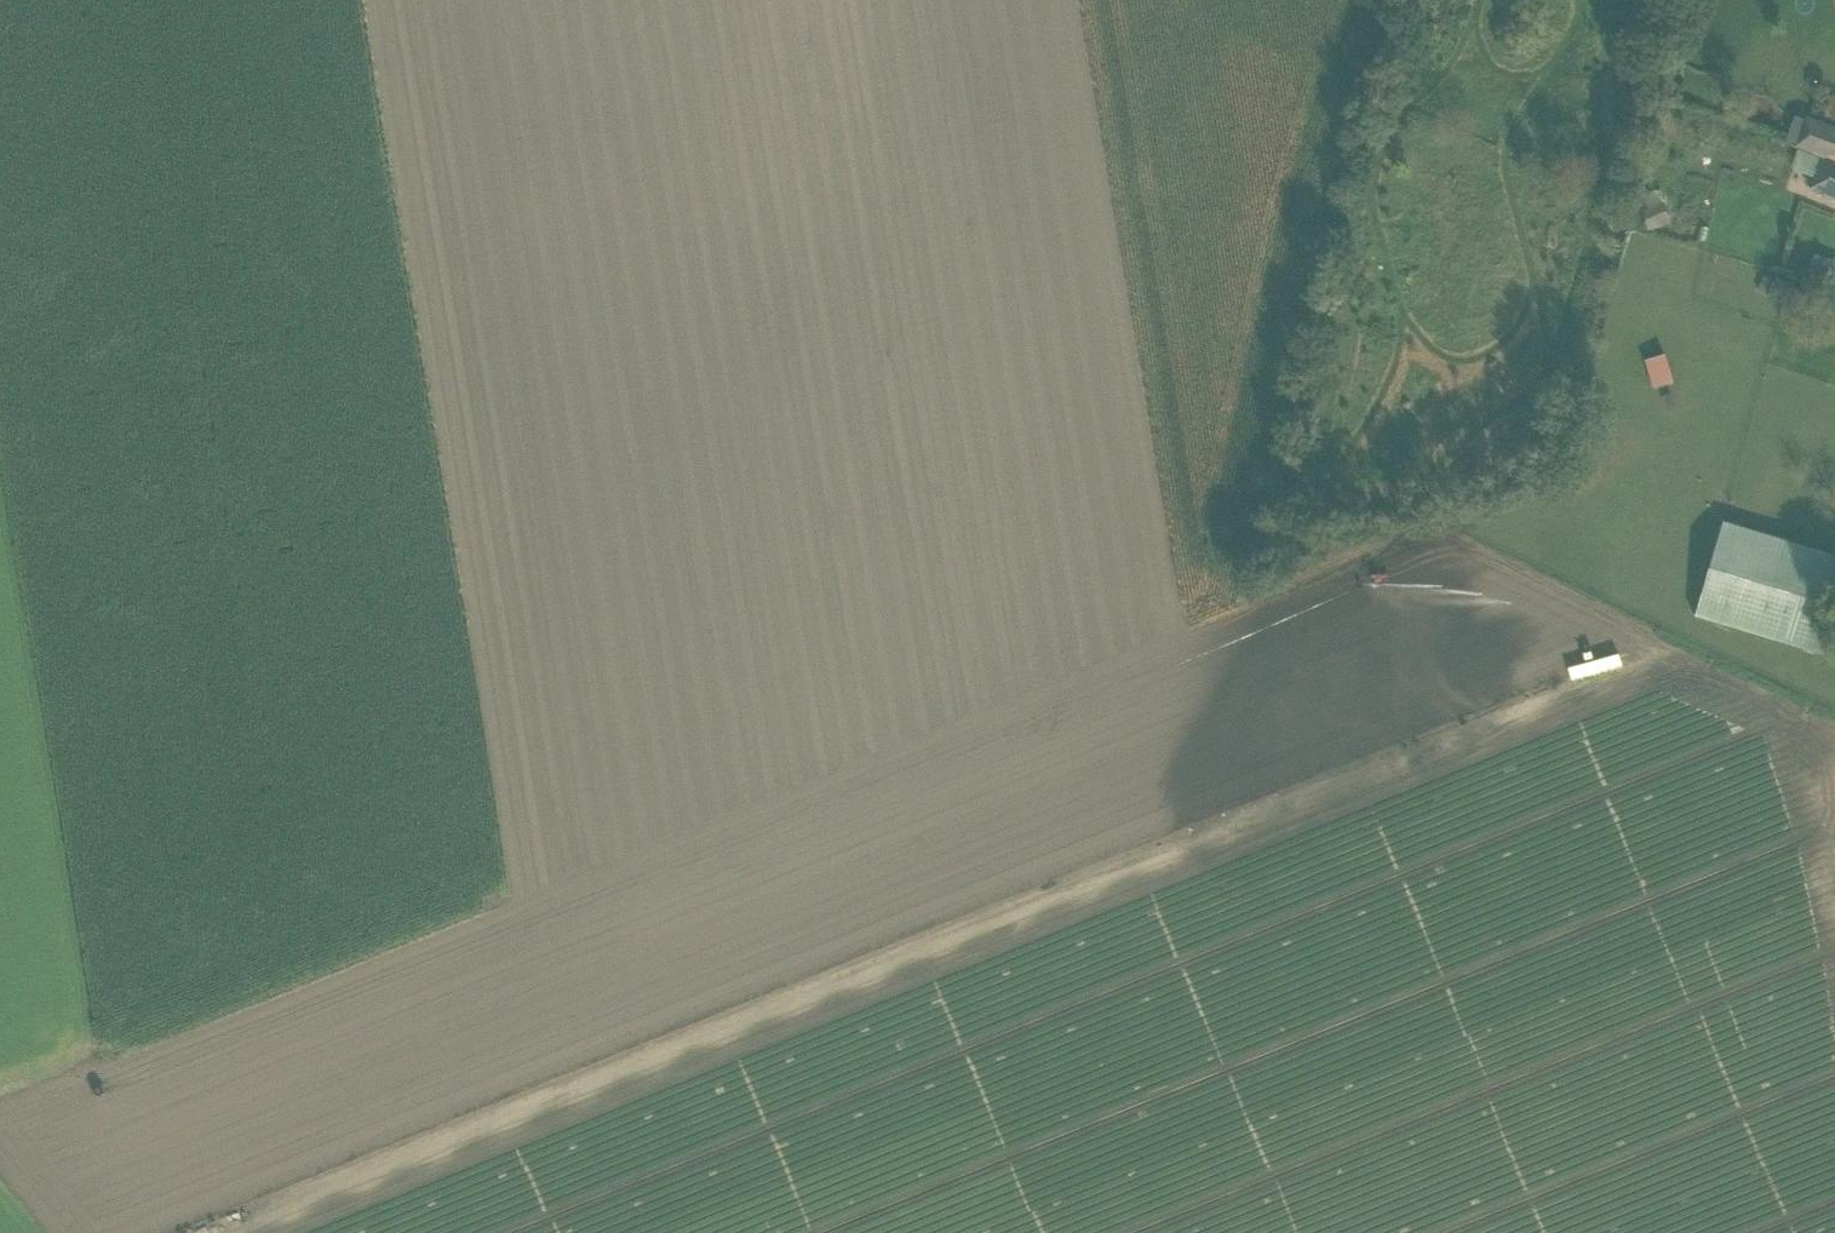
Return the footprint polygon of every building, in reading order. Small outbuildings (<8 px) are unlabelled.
[(1811,188),(1834,197),(1834,163),(1830,161),(1822,158),(1811,188)] [(1664,205),(1642,212),(1648,230),(1670,223),(1664,205)] [(1662,353),(1643,358),(1651,388),(1671,383),(1662,353)] [(1831,555),(1723,522),(1694,616),(1826,656),(1834,626),(1834,556),(1831,555)]
